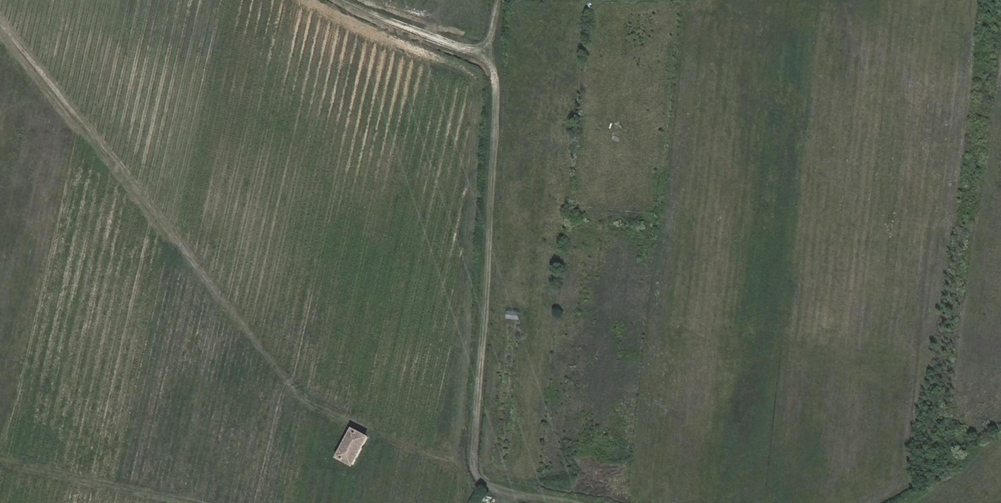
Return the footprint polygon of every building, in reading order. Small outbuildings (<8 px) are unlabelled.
[(356,491),(369,464),(355,456),(349,467),(347,466),(340,480),(342,481),(341,483),(356,491)]
